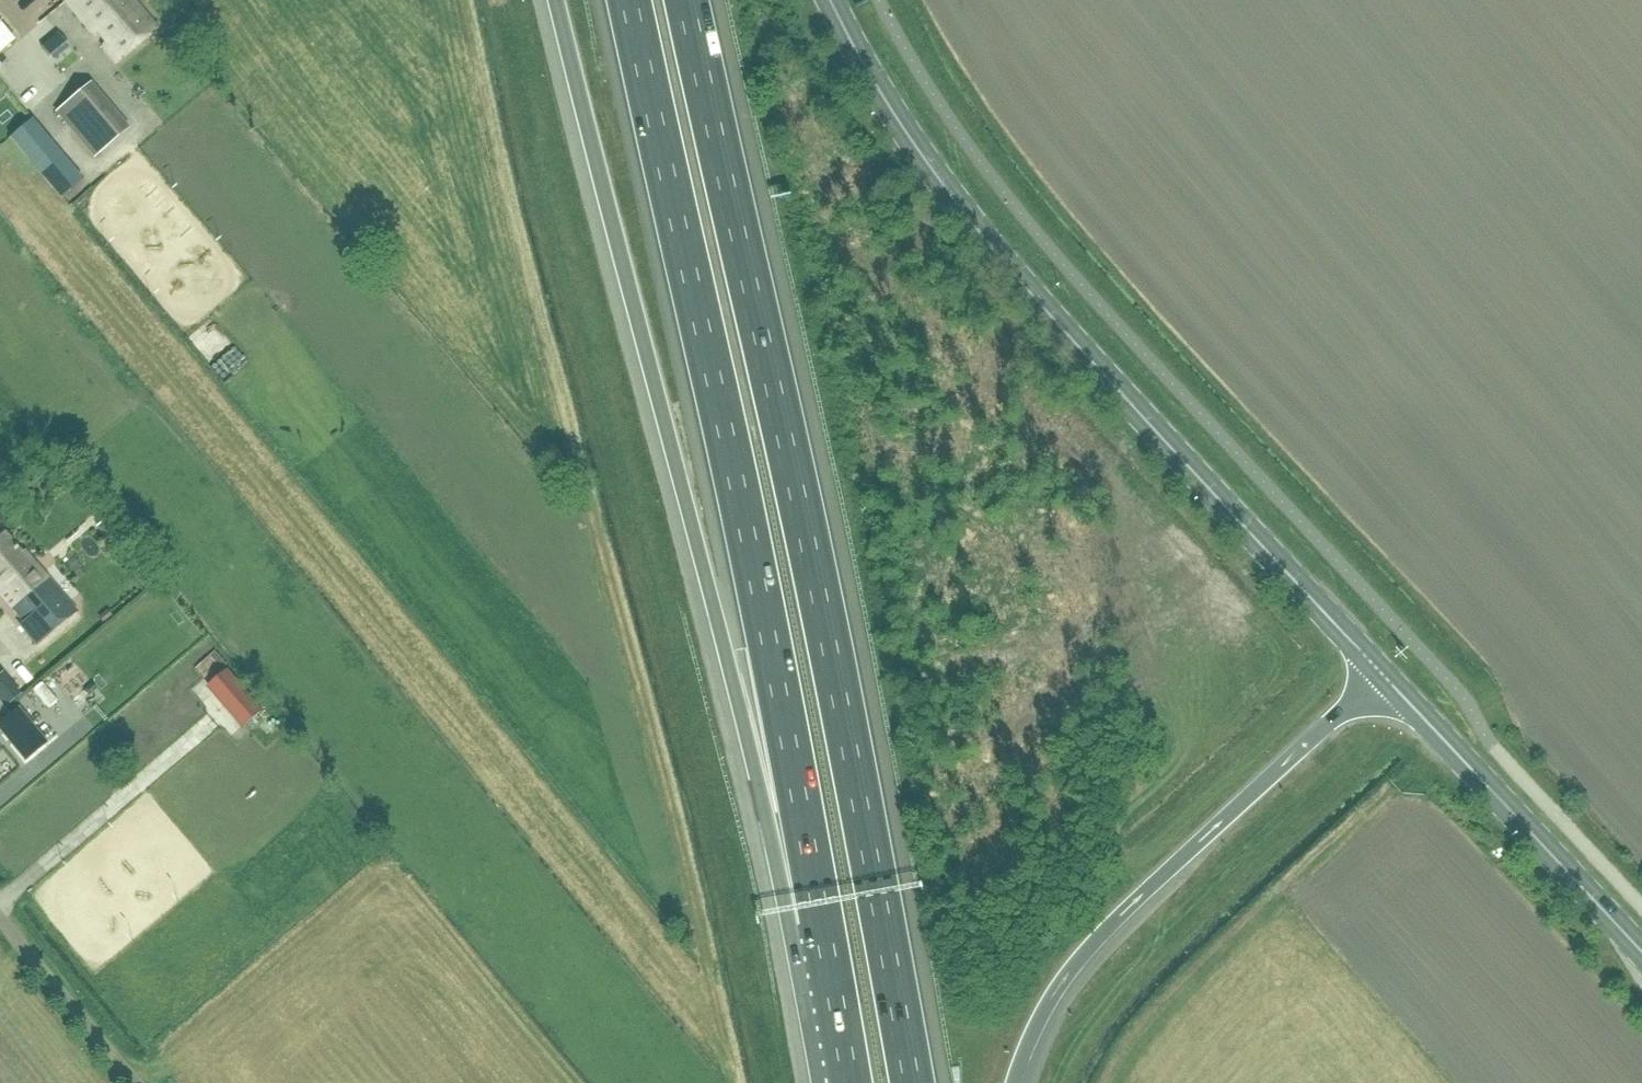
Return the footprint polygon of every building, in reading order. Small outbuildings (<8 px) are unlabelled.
[(131,0),(63,0),(90,31),(96,28),(106,40),(103,45),(116,58),(154,27),(131,0)] [(56,33),(40,47),(49,56),(64,43),(56,33)] [(124,132),(86,86),(56,112),(94,157),(124,132)] [(31,118),(8,137),(59,198),(81,179),(31,118)] [(109,543),(120,534),(106,518),(95,527),(109,543)] [(2,532),(0,533),(0,586),(3,589),(0,592),(0,593),(25,621),(20,624),(37,643),(75,609),(24,551),(21,554),(2,532)] [(146,588),(157,580),(144,565),(133,573),(146,588)] [(243,728),(263,711),(227,669),(207,687),(243,728)] [(16,708),(0,722),(0,732),(25,761),(46,743),(16,708)]
